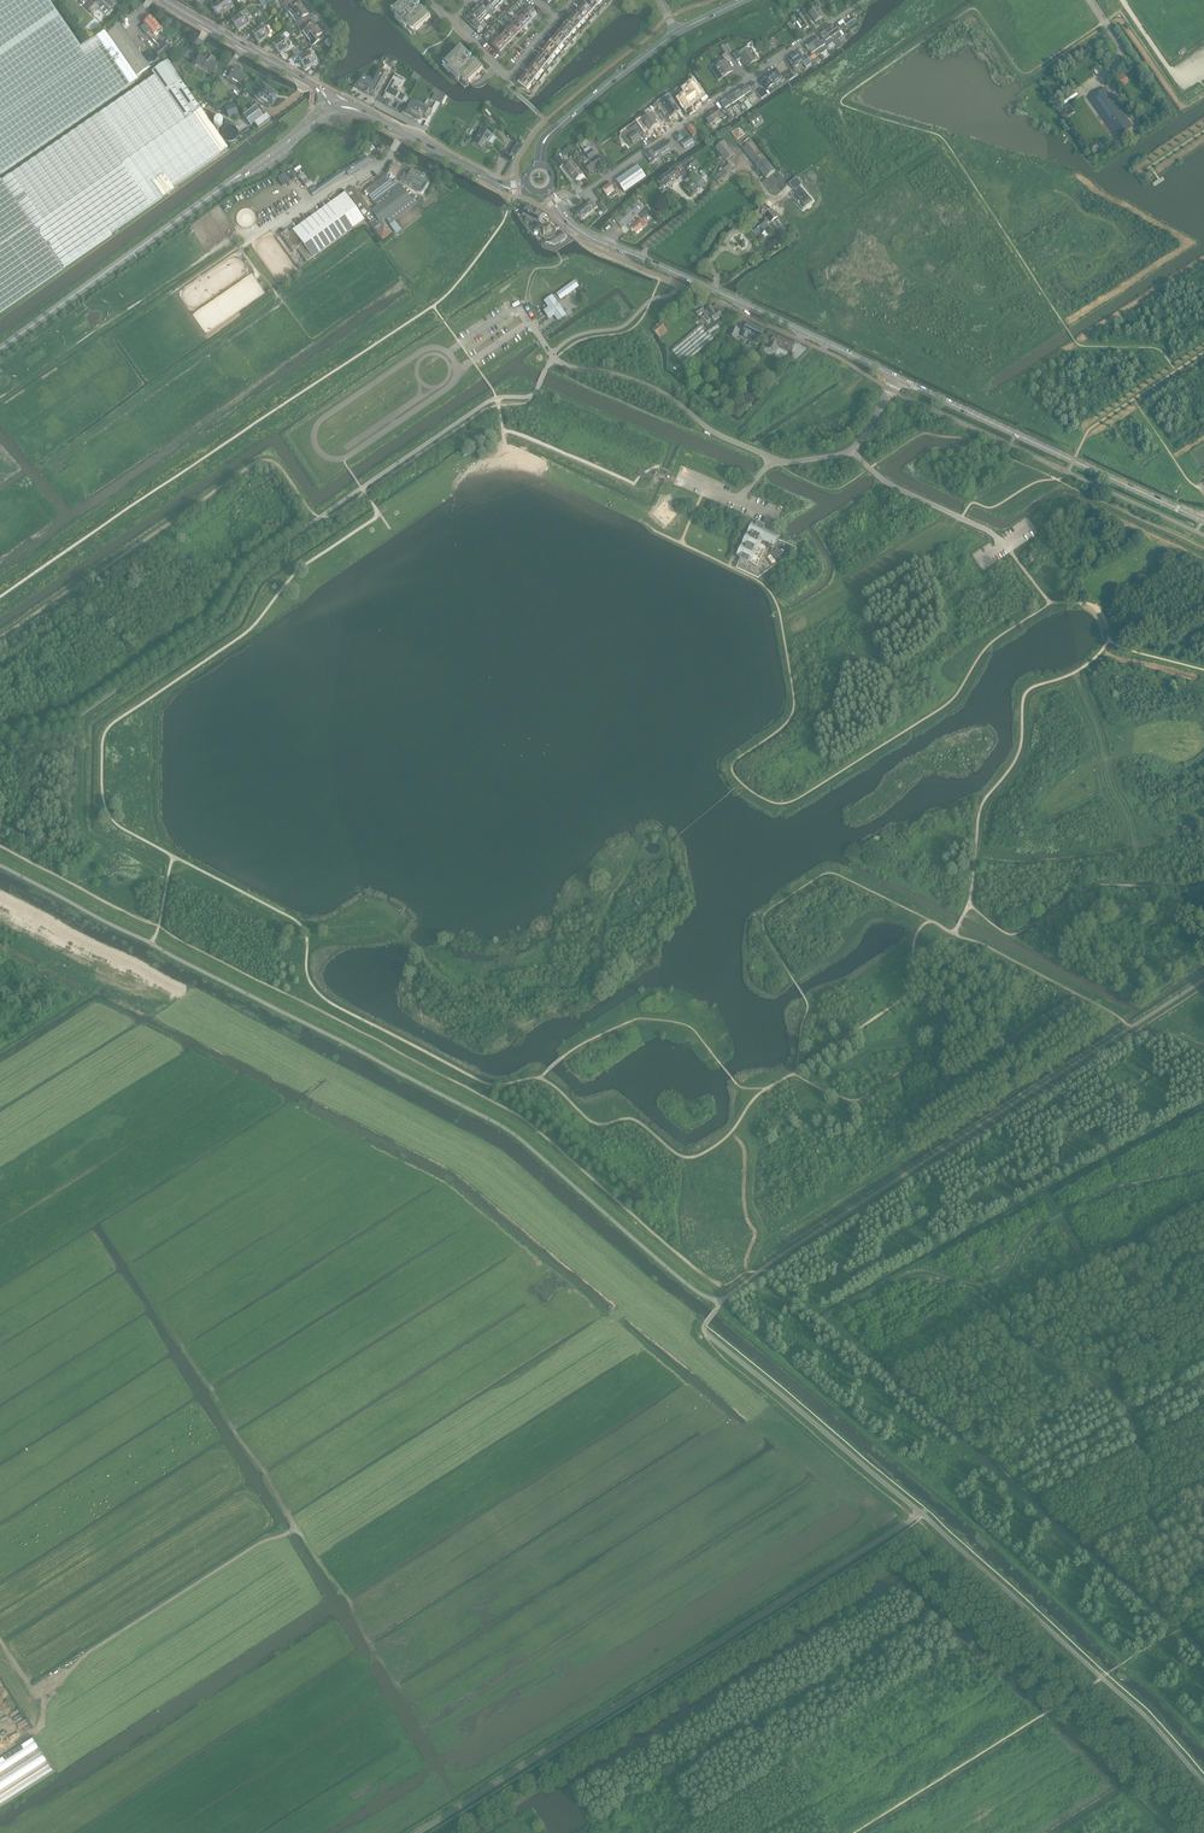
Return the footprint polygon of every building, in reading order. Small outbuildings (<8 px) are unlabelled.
[(138,80),(136,77),(149,68),(117,22),(104,31),(80,48),(47,0),(0,0),(0,175),(138,80)] [(86,7),(92,13),(98,8),(106,15),(110,12),(110,11),(117,4),(114,0),(98,0),(99,1),(96,4),(93,0),(86,7)] [(225,1),(224,0),(220,0),(211,6),(217,14),(221,11),(222,13),(233,5),(229,0),(225,0),(225,1)] [(283,4),(281,5),(284,9),(295,1),(295,0),(280,0),(283,4)] [(419,1),(418,1),(417,3),(414,0),(401,0),(401,1),(401,2),(394,9),(393,8),(392,8),(391,9),(391,10),(391,11),(390,13),(395,18),(398,22),(397,23),(402,28),(403,27),(406,30),(411,36),(413,35),(414,35),(415,35),(416,34),(416,33),(416,32),(415,32),(431,18),(423,9),(425,8),(425,7),(424,6),(423,5),(423,4),(422,3),(421,2),(420,2),(419,1)] [(486,1),(483,4),(493,13),(496,11),(495,10),(499,5),(494,0),(484,0),(486,1)] [(585,3),(593,10),(598,5),(592,0),(586,0),(587,1),(585,3)] [(300,4),(298,5),(295,1),(284,9),(287,13),(289,12),(293,18),(304,9),(300,4)] [(584,4),(583,3),(580,7),(589,15),(593,10),(585,3),(584,4)] [(481,6),(479,5),(474,10),(484,20),(489,15),(490,16),(493,13),(483,4),(481,6)] [(532,20),(537,15),(529,7),(525,12),(532,20)] [(578,11),(576,12),(584,20),(589,15),(580,7),(577,10),(578,11)] [(817,8),(809,13),(815,22),(822,17),(817,8)] [(296,23),(295,24),(298,28),(309,20),(306,16),(308,15),(304,9),(293,18),(296,23)] [(249,21),(249,20),(248,19),(251,17),(246,10),(242,12),(231,19),(234,23),(233,24),(239,32),(247,26),(248,25),(249,24),(249,23),(249,21)] [(481,26),(480,24),(484,20),(474,10),(469,15),(471,16),(468,19),(478,28),(481,26)] [(525,12),(522,10),(518,15),(528,24),(532,20),(525,12)] [(574,13),(571,16),(580,24),(584,20),(576,12),(575,14),(574,13)] [(791,18),(791,19),(794,24),(797,22),(803,30),(809,27),(803,18),(805,17),(804,14),(802,16),(801,16),(799,17),(797,14),(791,18)] [(528,24),(518,15),(513,19),(523,29),(528,24)] [(150,16),(147,19),(143,23),(145,24),(141,28),(147,34),(151,31),(153,34),(157,31),(158,32),(159,32),(161,31),(161,29),(160,28),(161,28),(150,16)] [(569,21),(568,22),(576,29),(580,24),(571,16),(568,20),(569,21)] [(509,23),(511,26),(518,33),(523,29),(513,19),(509,23)] [(314,23),(312,24),(309,20),(298,28),(301,33),(303,32),(306,37),(318,29),(314,23)] [(566,24),(565,23),(562,26),(571,34),(576,29),(568,22),(566,24)] [(269,32),(269,31),(266,27),(265,27),(263,23),(252,31),(254,35),(259,43),(268,37),(268,36),(269,35),(269,34),(270,33),(269,32)] [(518,33),(511,26),(506,31),(514,38),(518,33)] [(560,31),(559,32),(567,39),(571,34),(562,26),(559,30),(560,31)] [(834,26),(830,29),(838,40),(841,37),(842,37),(844,35),(841,31),(839,32),(835,26),(834,26)] [(320,36),(322,34),(318,29),(306,37),(310,42),(309,43),(311,47),(322,39),(320,36)] [(830,29),(825,32),(833,43),(836,46),(836,47),(839,46),(836,41),(838,40),(830,29)] [(514,38),(506,31),(502,35),(509,43),(514,38)] [(557,33),(554,36),(563,44),(567,39),(559,32),(558,33),(557,33)] [(784,32),(773,40),(778,47),(789,39),(784,32)] [(825,32),(821,35),(824,40),(822,41),(826,48),(827,49),(829,51),(836,46),(833,43),(825,32)] [(500,33),(495,38),(497,40),(505,47),(509,43),(502,35),(500,33)] [(275,47),(274,47),(280,55),(288,49),(289,48),(290,46),(290,45),(290,44),(290,43),(287,39),(286,39),(283,35),(273,43),(275,47)] [(552,40),(550,42),(559,49),(563,44),(554,36),(551,40),(552,40)] [(492,45),(500,52),(505,47),(497,40),(495,38),(490,43),(493,45),(492,45)] [(817,38),(811,42),(814,46),(816,49),(820,55),(826,51),(827,49),(826,48),(822,41),(820,43),(817,38)] [(549,44),(548,43),(545,46),(555,54),(559,49),(550,42),(549,44)] [(811,42),(806,46),(812,54),(807,57),(810,61),(815,58),(820,55),(816,49),(814,46),(811,42)] [(160,58),(169,49),(164,44),(154,52),(160,58)] [(543,51),(542,52),(550,59),(555,54),(545,46),(542,50),(543,51)] [(472,53),(471,53),(470,52),(469,55),(460,47),(455,52),(455,51),(454,51),(453,51),(453,52),(453,53),(453,54),(446,62),(445,61),(444,61),(443,61),(443,62),(443,63),(443,64),(442,66),(447,71),(450,75),(450,76),(454,80),(455,79),(459,83),(464,88),(466,87),(467,87),(468,87),(469,86),(469,85),(469,84),(468,84),(483,69),(475,61),(477,60),(477,58),(476,58),(475,57),(474,56),(474,55),(473,54),(472,53)] [(741,51),(743,54),(740,56),(737,52),(733,55),(737,61),(741,58),(747,67),(757,61),(750,50),(749,50),(747,47),(741,51)] [(298,57),(301,61),(300,62),(306,70),(314,64),(315,63),(316,62),(316,61),(316,59),(316,58),(315,57),(312,53),(312,54),(309,50),(298,57)] [(540,53),(537,57),(546,64),(550,59),(542,52),(541,54),(540,53)] [(725,60),(711,69),(715,75),(719,81),(733,71),(727,62),(731,59),(727,53),(722,56),(725,60)] [(799,53),(789,60),(794,67),(795,66),(796,67),(799,65),(799,64),(802,62),(806,68),(812,64),(805,55),(802,57),(799,53)] [(201,54),(196,64),(213,73),(218,64),(215,62),(215,61),(206,55),(205,57),(201,54)] [(534,63),(542,69),(546,64),(537,57),(534,60),(535,61),(534,63)] [(538,74),(542,69),(534,63),(533,64),(532,63),(529,67),(538,74)] [(360,72),(353,86),(363,92),(369,95),(375,98),(389,73),(377,66),(371,78),(360,72)] [(526,71),(527,72),(526,73),(534,80),(538,74),(529,67),(526,71)] [(235,68),(229,76),(243,85),(248,78),(238,72),(239,71),(235,68)] [(767,75),(761,79),(770,92),(770,93),(774,90),(785,82),(784,80),(776,69),(768,75),(767,75)] [(525,75),(524,74),(521,77),(531,85),(534,80),(526,73),(525,75)] [(0,180),(0,313),(63,269),(112,235),(111,233),(174,190),(172,186),(228,148),(181,80),(165,92),(154,76),(59,141),(3,179),(0,180)] [(393,76),(384,93),(385,94),(383,97),(390,101),(392,98),(402,103),(403,102),(405,98),(406,96),(406,95),(406,96),(405,95),(405,96),(393,89),(394,86),(395,86),(395,85),(399,87),(402,81),(393,76)] [(518,84),(526,90),(531,85),(521,77),(518,81),(519,82),(518,84)] [(747,86),(741,90),(745,97),(747,95),(749,98),(753,95),(751,92),(757,88),(754,82),(747,87),(747,86)] [(694,83),(688,87),(696,99),(702,95),(694,83)] [(263,84),(255,97),(259,100),(259,99),(267,104),(268,103),(272,105),(276,99),(274,98),(276,93),(263,84)] [(688,93),(680,99),(685,107),(691,103),(691,102),(696,99),(688,87),(685,90),(688,93)] [(432,99),(442,104),(446,96),(443,94),(438,91),(433,88),(431,92),(434,94),(432,99)] [(1105,88),(1091,99),(1118,137),(1132,127),(1105,88)] [(761,98),(767,94),(764,89),(758,93),(761,98)] [(1064,104),(1078,94),(1074,89),(1060,99),(1064,104)] [(741,90),(733,95),(737,102),(738,101),(740,103),(744,100),(743,98),(745,97),(741,90)] [(668,113),(669,113),(671,117),(678,112),(671,101),(673,99),(669,94),(663,98),(665,101),(661,104),(667,113),(668,113)] [(737,102),(733,95),(727,100),(732,108),(736,106),(738,108),(741,112),(743,110),(740,106),(739,104),(738,104),(737,102)] [(411,98),(404,112),(421,122),(422,118),(426,121),(432,109),(411,98)] [(731,120),(733,119),(728,111),(732,108),(727,100),(720,104),(731,120)] [(233,105),(226,108),(229,116),(230,116),(236,114),(233,106),(233,105)] [(1067,107),(1059,112),(1065,120),(1072,115),(1075,112),(1070,105),(1067,107)] [(255,107),(243,117),(250,126),(254,123),(258,129),(270,119),(266,114),(263,117),(255,107)] [(719,112),(716,109),(705,117),(710,125),(722,117),(723,119),(727,117),(722,110),(719,112)] [(764,121),(758,113),(749,119),(754,127),(764,121)] [(652,114),(643,121),(650,131),(658,125),(653,118),(654,117),(652,114)] [(630,131),(622,137),(628,145),(632,142),(633,143),(640,138),(638,134),(641,132),(637,125),(629,130),(630,131)] [(692,137),(696,134),(691,126),(687,128),(692,137)] [(482,129),(473,143),(482,148),(486,141),(488,143),(493,136),(482,129)] [(683,138),(680,133),(674,136),(678,142),(683,138)] [(690,137),(681,143),(685,148),(694,142),(693,141),(690,137)] [(749,138),(740,146),(766,179),(775,172),(749,138)] [(652,164),(659,159),(658,159),(673,148),(668,140),(646,156),(652,164)] [(724,140),(715,147),(726,161),(735,154),(724,140)] [(503,158),(510,162),(511,163),(521,147),(514,143),(508,152),(507,151),(503,158)] [(597,157),(592,150),(586,154),(591,161),(585,165),(590,173),(602,164),(597,157)] [(559,168),(565,164),(559,156),(553,160),(559,168)] [(365,157),(345,170),(350,177),(369,163),(365,157)] [(696,160),(692,163),(686,167),(689,171),(687,172),(689,175),(684,179),(687,183),(692,179),(700,173),(695,167),(699,164),(696,160)] [(573,162),(565,168),(576,180),(583,175),(573,162)] [(728,165),(714,177),(718,182),(732,169),(728,165)] [(616,181),(624,193),(625,193),(646,178),(637,166),(616,181)] [(412,170),(406,180),(413,184),(415,186),(420,188),(425,178),(412,170)] [(676,170),(673,172),(672,170),(657,181),(662,188),(676,177),(678,179),(681,177),(676,170)] [(705,175),(702,171),(698,174),(699,175),(695,178),(696,179),(689,185),(694,192),(705,184),(703,181),(707,178),(705,175)] [(383,177),(364,191),(376,207),(386,220),(389,224),(418,203),(417,203),(415,200),(407,189),(403,187),(398,184),(386,178),(383,177)] [(797,177),(789,184),(795,191),(796,190),(798,193),(793,197),(793,198),(797,202),(799,205),(803,209),(803,210),(804,209),(803,209),(812,202),(812,201),(803,190),(802,189),(800,187),(802,185),(802,184),(799,180),(797,177)] [(610,184),(603,189),(607,195),(611,193),(614,196),(616,194),(614,191),(610,184)] [(386,220),(376,207),(371,211),(353,186),(344,193),(292,231),(289,233),(287,230),(280,235),(293,253),(289,256),(296,267),(305,261),(306,262),(312,258),(312,259),(364,221),(367,219),(374,228),(386,220)] [(791,197),(788,193),(771,205),(774,209),(791,197)] [(766,195),(762,199),(767,204),(770,201),(766,195)] [(637,199),(614,218),(622,228),(645,208),(637,199)] [(592,200),(575,213),(581,221),(594,210),(598,207),(592,200)] [(608,210),(602,202),(598,205),(604,213),(608,210)] [(527,206),(522,215),(526,218),(525,220),(533,224),(534,222),(538,224),(542,214),(527,206)] [(754,225),(755,225),(750,229),(756,236),(761,233),(762,234),(765,232),(764,230),(768,227),(766,224),(769,222),(770,223),(777,217),(771,209),(763,215),(766,218),(763,220),(762,219),(758,223),(757,222),(754,225)] [(643,219),(649,213),(646,210),(640,215),(643,219)] [(642,219),(631,229),(636,234),(647,225),(642,219)] [(384,222),(373,230),(381,242),(393,234),(384,222)] [(551,229),(548,227),(545,228),(543,231),(544,234),(547,236),(549,235),(551,234),(552,232),(551,229)] [(564,239),(567,237),(562,232),(546,242),(555,245),(560,242),(561,243),(563,241),(565,240),(564,239)] [(561,300),(579,287),(575,281),(556,294),(561,300)] [(545,301),(549,307),(544,311),(547,315),(549,318),(554,315),(558,321),(566,315),(553,296),(545,301)] [(708,321),(712,319),(714,321),(722,316),(718,310),(715,312),(712,307),(705,312),(698,301),(691,306),(698,317),(703,313),(708,321)] [(711,334),(719,328),(715,322),(706,329),(705,330),(709,336),(711,334)] [(865,335),(869,327),(858,322),(854,329),(865,335)] [(666,330),(661,323),(652,330),(658,337),(666,330)] [(746,338),(748,335),(759,340),(764,330),(747,323),(743,332),(742,332),(740,336),(746,338)] [(671,350),(684,365),(714,339),(711,334),(709,336),(705,330),(706,329),(702,324),(671,350)] [(732,327),(728,336),(736,339),(740,330),(732,327)] [(775,351),(777,346),(791,352),(794,345),(774,335),(773,336),(768,348),(775,351)] [(791,353),(787,362),(793,365),(796,356),(791,353)] [(767,530),(756,525),(755,528),(751,526),(739,552),(742,554),(741,557),(751,563),(757,552),(762,554),(767,543),(773,546),(776,539),(777,539),(779,535),(767,530)] [(0,1762),(0,1805),(53,1771),(34,1740),(0,1762)]
